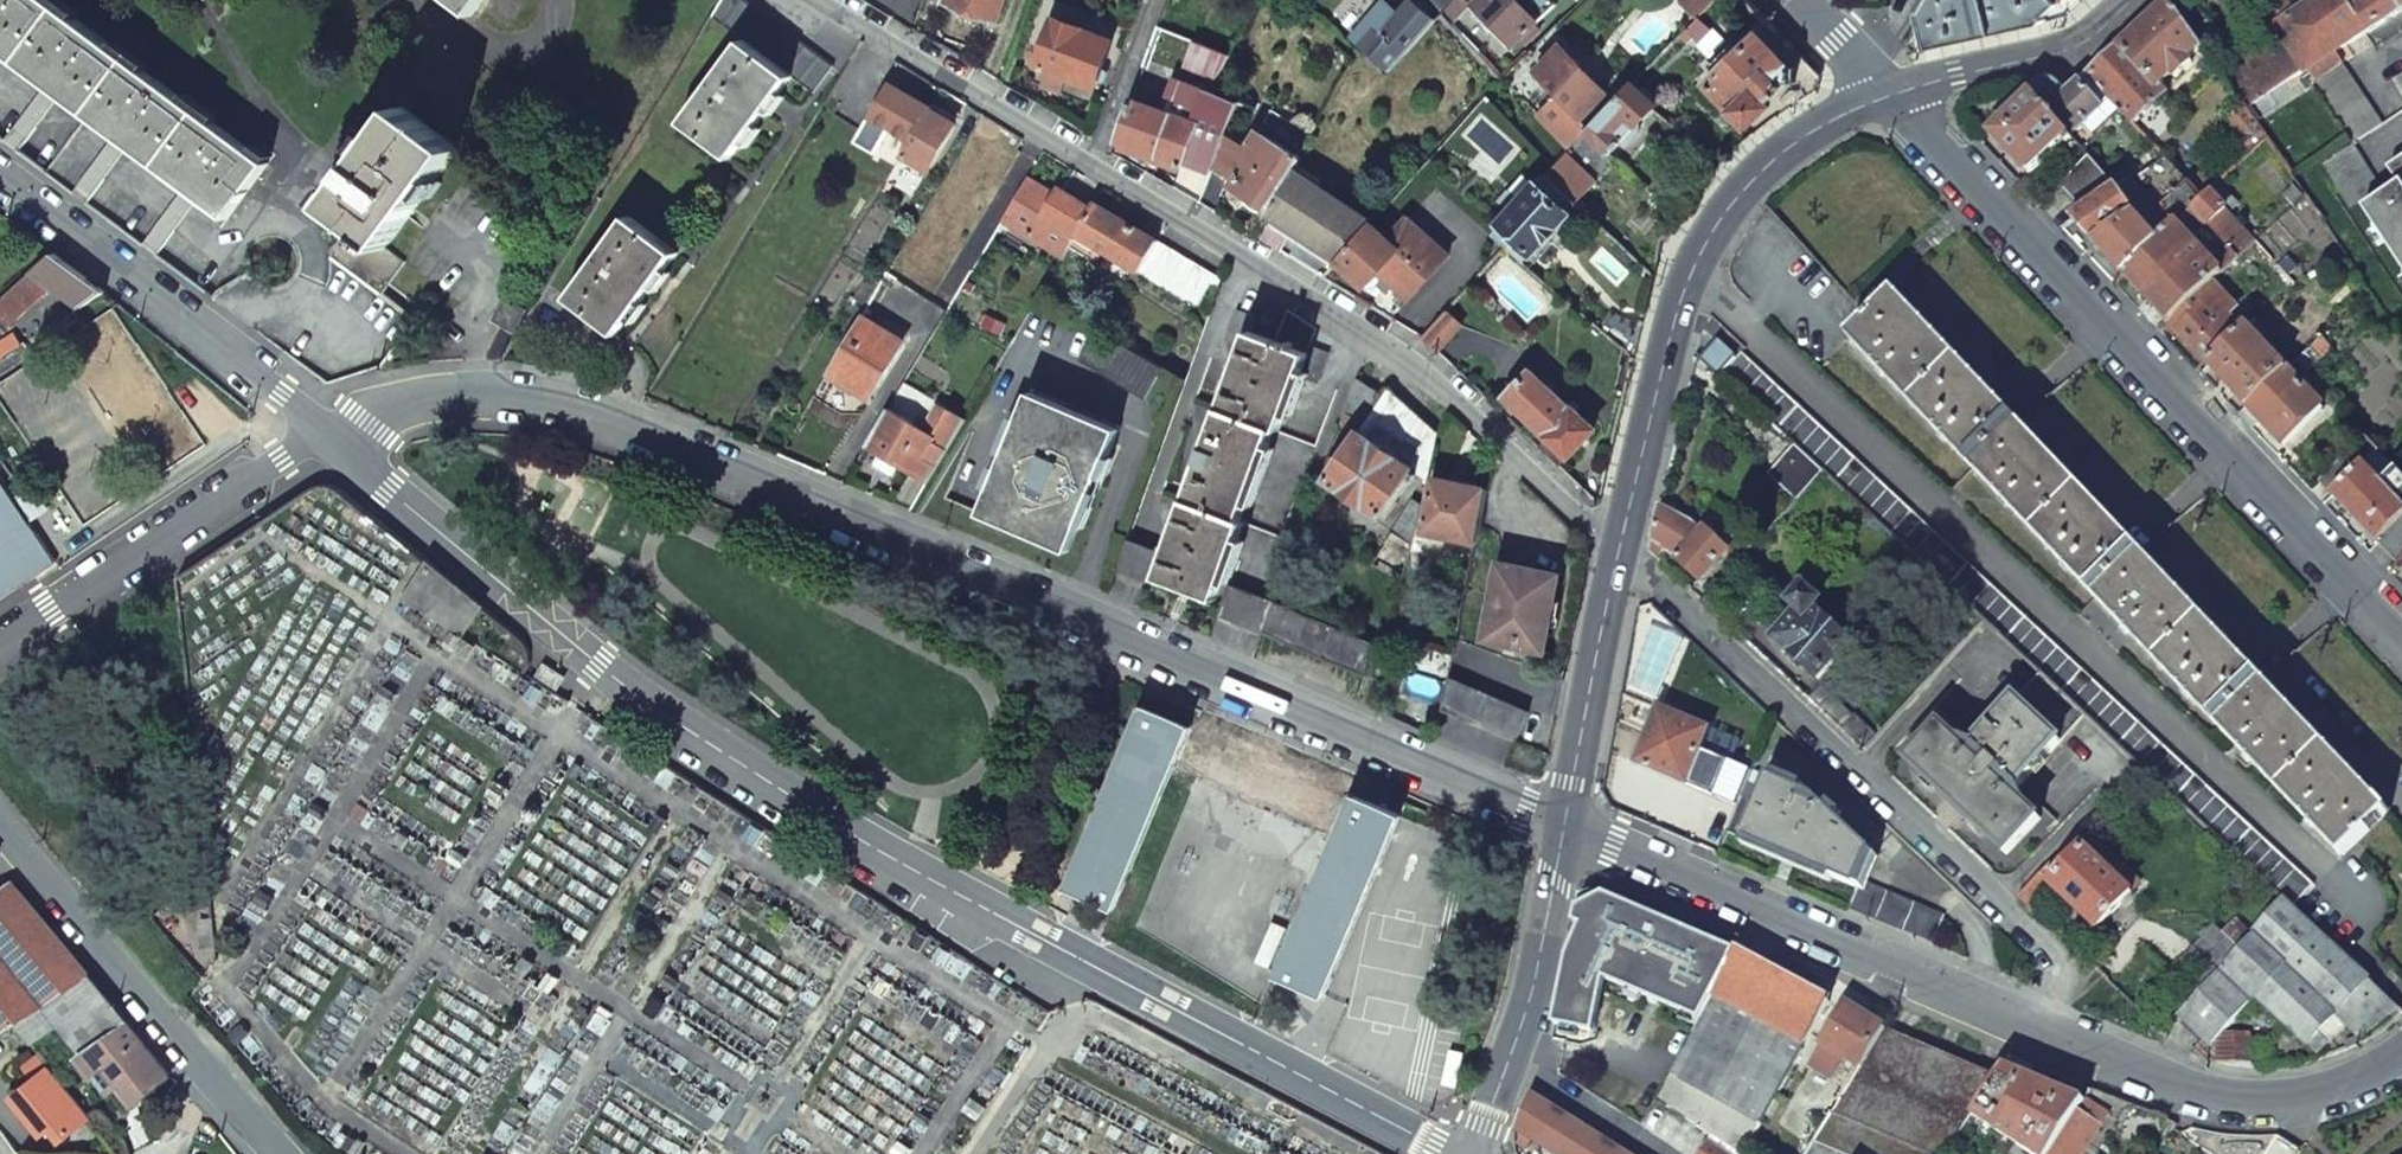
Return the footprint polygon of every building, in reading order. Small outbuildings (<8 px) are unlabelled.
[(51,0),(0,0),(0,48),(46,83),(57,91),(62,94),(116,135),(125,142),(130,146),(185,187),(196,195),(200,199),(226,219),(269,164),(51,0)] [(470,16),(482,0),(449,0),(470,16)] [(743,0),(721,0),(711,16),(743,40),(681,123),(729,160),(792,75),(813,91),(832,67),(743,0)] [(947,6),(996,22),(1004,0),(949,0),(947,6)] [(1349,37),(1388,72),(1435,19),(1414,0),(1411,0),(1401,12),(1387,0),(1382,0),(1349,37)] [(1445,9),(1455,0),(1435,0),(1445,9)] [(1439,14),(1450,22),(1470,3),(1467,0),(1455,0),(1445,9),(1439,14)] [(1471,7),(1511,47),(1554,4),(1550,0),(1478,0),(1471,7)] [(1679,3),(1695,19),(1698,17),(1714,0),(1682,0),(1679,3)] [(1924,14),(1933,49),(1979,39),(1995,35),(1986,0),(1932,0),(1924,14)] [(1995,35),(2042,24),(2046,20),(2044,18),(2056,3),(2054,0),(1986,0),(1995,35)] [(2056,3),(2068,16),(2077,7),(2086,0),(2060,0),(2056,3)] [(2170,4),(2189,33),(2208,22),(2192,0),(2175,0),(2170,4)] [(2210,65),(2242,107),(2304,72),(2401,10),(2401,0),(2369,0),(2351,10),(2345,0),(2312,0),(2297,9),(2274,24),(2275,26),(2210,65)] [(2264,9),(2274,24),(2297,9),(2292,0),(2280,0),(2264,9)] [(2170,4),(2121,48),(2156,87),(2172,74),(2174,77),(2192,62),(2188,59),(2199,48),(2189,33),(2170,4)] [(1924,14),(1904,46),(1911,54),(1933,49),(1924,14)] [(1710,29),(1698,17),(1695,19),(1686,30),(1679,36),(1685,42),(1692,36),(1697,41),(1710,29)] [(1057,20),(1039,65),(1094,87),(1112,42),(1057,20)] [(1717,72),(1705,84),(1746,129),(1769,107),(1766,104),(1789,83),(1797,83),(1797,68),(1789,67),(1802,57),(1777,30),(1765,42),(1757,34),(1740,51),(1734,45),(1712,66),(1717,72)] [(1196,42),(1186,65),(1216,79),(1229,54),(1196,42)] [(1562,47),(1534,74),(1590,131),(1616,103),(1562,47)] [(2112,55),(2089,76),(2134,124),(2164,95),(2156,87),(2121,48),(2112,55)] [(2382,126),(2340,63),(2315,79),(2313,74),(2300,81),(2306,89),(2316,83),(2356,143),(2382,126)] [(1116,140),(1182,165),(1182,162),(1210,172),(1211,167),(1225,132),(1236,103),(1208,92),(1209,90),(1170,75),(1158,112),(1131,101),(1116,140)] [(2394,80),(2401,93),(2401,75),(2394,80)] [(2072,77),(2028,87),(2034,95),(2071,135),(2103,107),(2081,82),(2076,77),(2072,77)] [(889,83),(870,114),(853,141),(896,167),(902,156),(932,108),(889,83)] [(1657,106),(1634,84),(1616,103),(1590,131),(1547,175),(1576,202),(1619,159),(1611,153),(1621,143),(1622,144),(1629,143),(1639,132),(1640,126),(1638,124),(1657,106)] [(2034,95),(1991,136),(2028,174),(2066,140),(2069,144),(2074,139),(2071,135),(2034,95)] [(2265,104),(2253,113),(2280,155),(2289,148),(2284,141),(2297,133),(2285,115),(2277,120),(2265,104)] [(2242,107),(2234,112),(2246,131),(2256,126),(2242,107)] [(386,247),(458,151),(401,108),(372,145),(329,203),(318,219),(343,236),(331,250),(331,258),(380,296),(405,262),(386,247)] [(932,108),(902,156),(927,171),(956,123),(932,108)] [(1239,162),(1244,166),(1231,187),(1246,197),(1244,199),(1246,202),(1252,207),(1258,211),(1267,213),(1268,210),(1293,170),(1300,159),(1258,133),(1250,144),(1225,132),(1211,167),(1229,175),(1239,162)] [(2352,145),(2322,163),(2349,206),(2379,188),(2352,145)] [(2090,157),(2062,187),(2087,212),(2120,190),(2090,157)] [(2363,211),(2401,270),(2401,161),(2389,169),(2399,187),(2363,211)] [(1372,223),(1293,170),(1268,210),(1267,213),(1337,260),(1372,223)] [(1547,175),(1500,225),(1531,253),(1576,202),(1547,175)] [(1027,179),(1002,219),(1062,256),(1075,235),(1094,204),(1078,196),(1075,200),(1059,190),(1055,197),(1027,179)] [(2158,218),(2132,182),(2120,190),(2087,212),(2075,220),(2099,248),(2123,276),(2204,198),(2190,184),(2162,207),(2166,211),(2158,218)] [(2237,201),(2221,182),(2204,198),(2123,276),(2147,300),(2167,321),(2158,329),(2161,333),(2170,324),(2212,283),(2256,242),(2225,208),(2227,207),(2229,210),(2237,201)] [(1094,204),(1075,235),(1196,304),(1211,283),(1218,288),(1221,279),(1094,203),(1094,204)] [(628,217),(567,299),(615,335),(677,254),(628,217)] [(1383,266),(1413,291),(1446,254),(1407,218),(1388,239),(1372,223),(1337,260),(1336,261),(1365,287),(1377,273),(1383,266)] [(14,322),(55,286),(83,308),(105,293),(92,284),(54,255),(34,271),(0,302),(0,307),(14,322)] [(1377,273),(1407,299),(1413,291),(1383,266),(1377,273)] [(2175,330),(2209,366),(2244,334),(2227,316),(2236,308),(2212,283),(2170,324),(2175,330)] [(1849,340),(2241,750),(2235,756),(2247,769),(2253,763),(2342,856),(2390,812),(2356,777),(2299,717),(2267,683),(2232,646),(2176,588),(2144,553),(2107,515),(2051,457),(2022,426),(1991,393),(1928,327),(1897,294),(1849,340)] [(507,299),(494,320),(514,331),(526,311),(507,299)] [(1243,347),(1156,578),(1215,600),(1245,522),(1240,519),(1274,428),(1281,430),(1300,375),(1319,381),(1328,353),(1309,346),(1307,353),(1250,332),(1255,317),(1236,310),(1227,341),(1243,347)] [(1612,310),(1598,325),(1635,357),(1643,322),(1626,320),(1612,310)] [(1447,311),(1422,338),(1437,352),(1462,325),(1447,311)] [(862,316),(828,374),(869,398),(901,342),(862,316)] [(2244,334),(2209,366),(2230,388),(2248,407),(2286,371),(2248,329),(2244,334)] [(1097,330),(1079,358),(1146,398),(1163,369),(1097,330)] [(1,361),(24,346),(16,334),(0,345),(0,360),(1,361)] [(1718,340),(1699,358),(1719,376),(1736,358),(1718,340)] [(1736,358),(1719,376),(1795,446),(1823,472),(1986,623),(2042,674),(2087,716),(2144,769),(2285,900),(2294,907),(2315,885),(1741,352),(1736,358)] [(1531,371),(1505,397),(1537,427),(1531,433),(1542,442),(1547,437),(1569,456),(1596,428),(1575,408),(1572,410),(1531,371)] [(2248,407),(2239,415),(2251,428),(2259,420),(2276,438),(2283,446),(2322,408),(2286,371),(2248,407)] [(1384,396),(1359,379),(1320,475),(1327,479),(1335,486),(1332,490),(1368,515),(1371,510),(1380,517),(1376,521),(1386,528),(1403,503),(1394,497),(1439,434),(1388,389),(1384,396)] [(1031,392),(980,515),(1068,553),(1119,430),(1031,392)] [(915,426),(933,436),(949,409),(939,404),(930,420),(922,415),(915,426)] [(879,455),(911,474),(928,483),(966,419),(949,409),(933,436),(915,426),(888,409),(866,447),(879,455)] [(2365,438),(2319,482),(2332,496),(2378,452),(2365,438)] [(1795,446),(1768,474),(1796,500),(1823,472),(1795,446)] [(2332,496),(2365,530),(2379,544),(2399,565),(2401,563),(2401,509),(2398,505),(2401,502),(2401,478),(2378,452),(2332,496)] [(879,455),(874,465),(893,476),(898,466),(879,455)] [(58,562),(0,475),(0,600),(58,562)] [(1432,480),(1423,532),(1476,542),(1486,491),(1432,480)] [(1402,581),(1413,542),(1420,503),(1411,501),(1373,565),(1402,581)] [(1660,508),(1652,538),(1667,552),(1668,551),(1702,582),(1701,583),(1712,594),(1753,549),(1738,535),(1724,549),(1707,533),(1704,536),(1692,525),(1660,508)] [(1128,540),(1116,570),(1146,582),(1158,552),(1128,540)] [(1501,563),(1485,640),(1545,652),(1560,576),(1501,563)] [(1230,586),(1217,616),(1262,632),(1274,602),(1230,586)] [(1800,612),(1775,640),(1818,679),(1852,644),(1816,611),(1822,605),(1807,592),(1794,606),(1800,612)] [(1274,602),(1262,632),(1366,676),(1374,646),(1274,602)] [(1942,727),(1908,763),(1956,807),(2007,854),(2041,818),(2013,793),(2087,716),(2042,674),(1968,751),(1942,727)] [(1448,678),(1441,710),(1515,741),(1528,712),(1448,678)] [(1821,687),(1808,701),(1863,753),(1879,736),(1821,687)] [(1114,909),(1174,767),(1336,836),(1277,974),(1315,992),(1325,996),(1402,816),(1142,708),(1137,721),(1066,889),(1073,892),(1114,909)] [(1661,710),(1638,763),(1686,784),(1701,750),(1709,730),(1661,710)] [(1701,750),(1686,784),(1738,806),(1742,797),(1752,772),(1701,750)] [(1759,804),(1742,797),(1738,806),(1727,833),(1788,859),(1855,888),(1847,910),(1932,946),(1944,915),(1861,879),(1873,852),(1819,800),(1770,778),(1759,804)] [(2057,893),(2100,931),(2133,894),(2107,869),(2115,859),(2103,848),(2095,857),(2085,848),(2049,884),(2041,877),(2020,899),(2035,914),(2057,893)] [(11,882),(7,885),(0,890),(0,1035),(17,1025),(44,1005),(46,1004),(90,975),(50,928),(11,882)] [(1555,1025),(1594,1032),(1605,979),(1649,998),(1664,1004),(1700,1019),(1715,998),(1738,955),(1605,897),(1579,910),(1576,923),(1583,926),(1569,958),(1555,1025)] [(2199,993),(2179,1015),(2210,1045),(2258,994),(2318,930),(2294,907),(2285,900),(2253,936),(2240,949),(2199,993)] [(2218,927),(2240,949),(2253,936),(2230,915),(2218,927)] [(202,921),(204,946),(217,944),(214,919),(202,921)] [(2199,993),(2240,949),(2218,927),(2215,925),(2174,970),(2199,993)] [(2318,930),(2258,994),(2311,1046),(2322,1035),(2330,1042),(2345,1026),(2362,1040),(2399,1009),(2318,930)] [(1738,955),(1715,998),(1806,1047),(1830,998),(1813,992),(1766,969),(1752,962),(1738,955)] [(108,997),(90,975),(46,1004),(44,1005),(17,1025),(30,1046),(60,1027),(80,1054),(87,1049),(87,1047),(127,1020),(108,997)] [(1647,1002),(1662,1009),(1664,1004),(1649,998),(1647,1002)] [(1806,1047),(1715,998),(1700,1019),(1656,1099),(1710,1135),(1708,1139),(1730,1153),(1744,1153),(1806,1047)] [(1884,1029),(1848,1006),(1825,1042),(1811,1065),(1831,1078),(1844,1057),(1860,1067),(1884,1029)] [(160,1059),(142,1038),(127,1020),(87,1047),(87,1049),(80,1054),(75,1057),(93,1078),(98,1074),(127,1110),(170,1074),(160,1059)] [(1832,1113),(1929,1153),(1946,1153),(1972,1116),(1999,1076),(1939,1051),(1884,1029),(1860,1067),(1832,1113)] [(1972,1116),(2032,1153),(2051,1153),(2085,1101),(2043,1083),(2005,1066),(1999,1076),(1972,1116)] [(53,1071),(49,1074),(47,1071),(14,1099),(43,1135),(53,1127),(63,1141),(91,1117),(53,1072),(53,1071)] [(2108,1115),(2120,1123),(2127,1104),(2122,1102),(2093,1091),(2085,1101),(2051,1153),(2084,1153),(2108,1115)] [(1516,1130),(1539,1145),(1541,1153),(1627,1153),(1530,1094),(1516,1130)] [(2133,1107),(2120,1139),(2138,1148),(2152,1113),(2133,1107)] [(1815,1141),(1845,1153),(1929,1153),(1832,1113),(1815,1141)] [(2138,1148),(2149,1153),(2156,1153),(2173,1128),(2176,1123),(2152,1113),(2138,1148)] [(2266,1153),(2298,1153),(2301,1150),(2276,1137),(2266,1153)] [(1708,1139),(1699,1153),(1730,1153),(1708,1139)]
